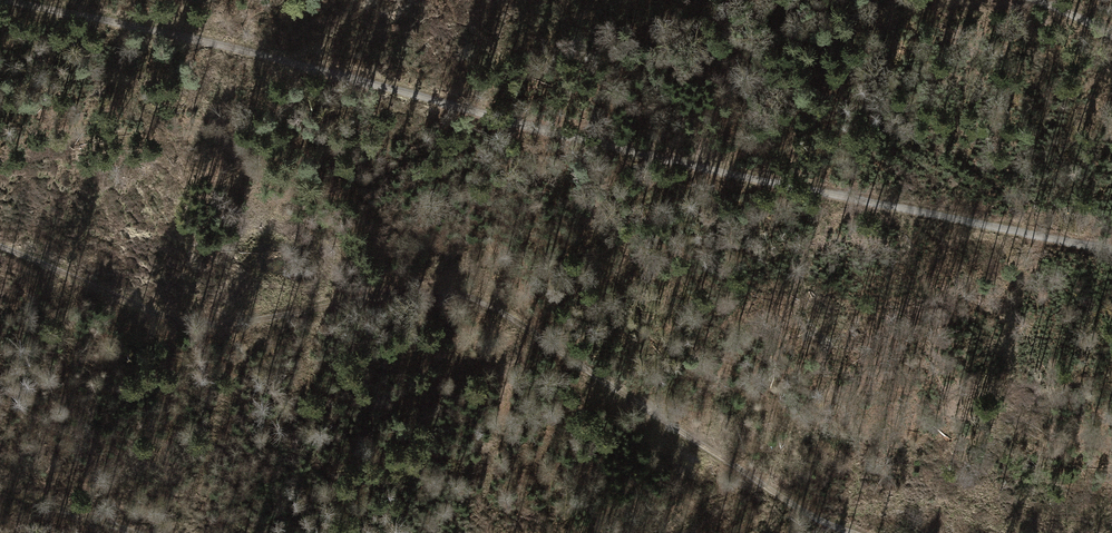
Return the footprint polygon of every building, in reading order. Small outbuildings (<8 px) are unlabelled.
[(679,457),(698,466),(703,456),(684,446),(679,457)]
